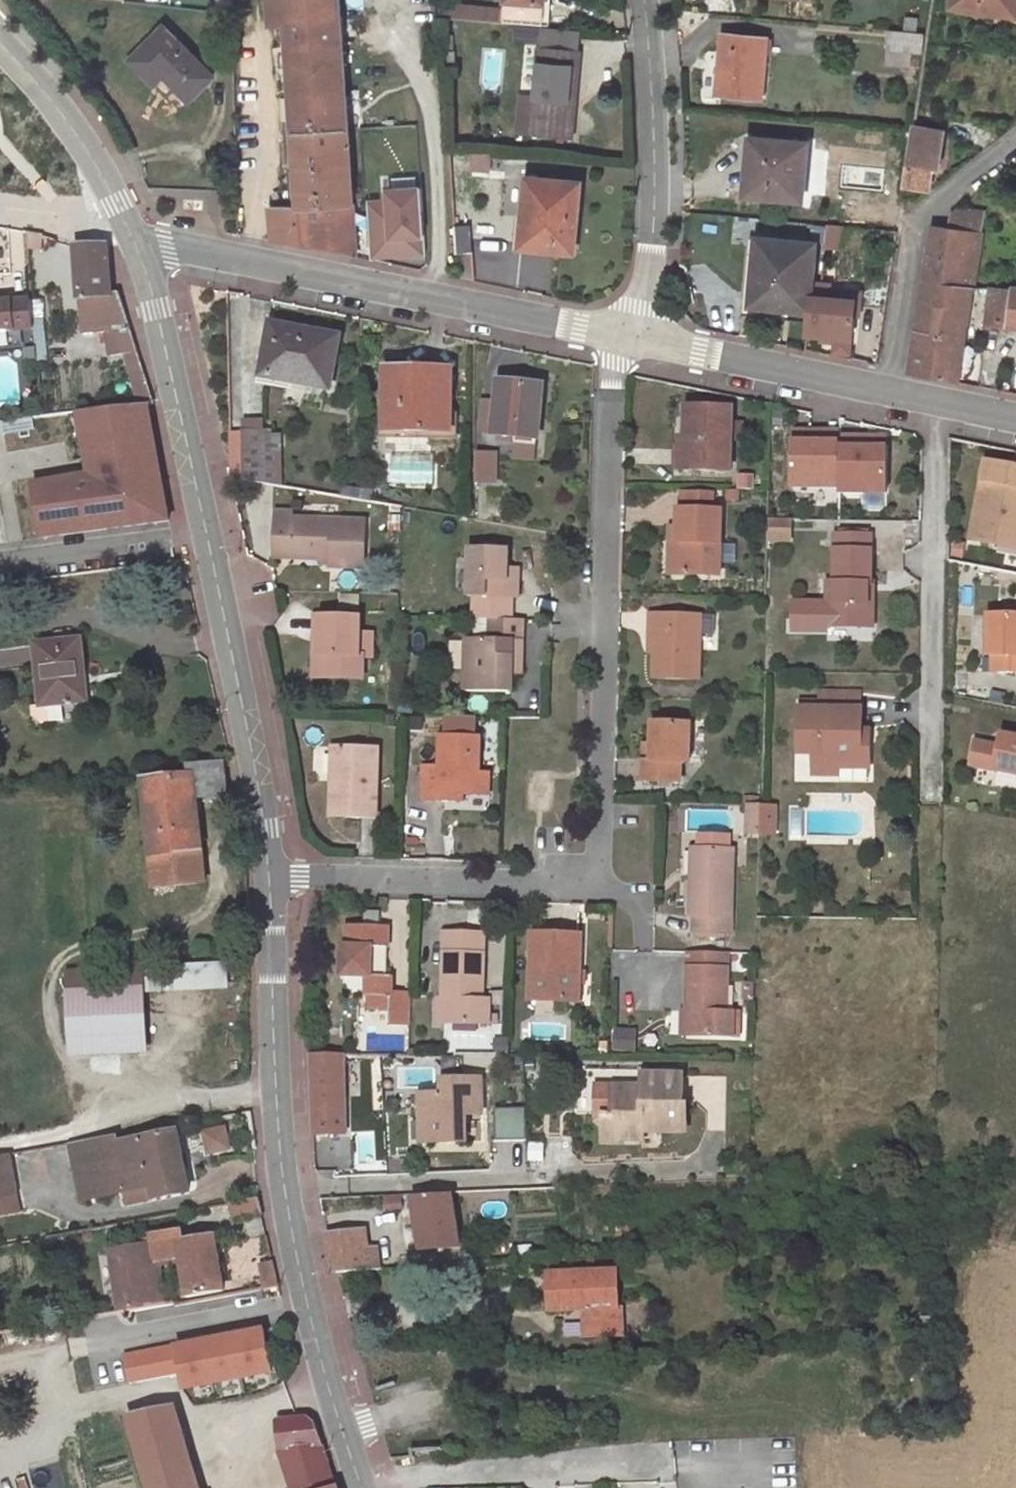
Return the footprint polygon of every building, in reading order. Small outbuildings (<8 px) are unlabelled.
[(292,132),(348,128),(339,0),(268,0),(270,20),(278,20),(285,20),(292,132)] [(480,21),(505,22),(506,21),(539,24),(541,0),(507,0),(507,8),(481,6),(480,21)] [(952,6),(1015,15),(1015,0),(953,0),(952,6)] [(481,6),(439,3),(440,16),(480,21),(481,6)] [(906,18),(905,31),(916,32),(917,19),(906,18)] [(278,20),(286,132),(292,132),(285,20),(278,20)] [(541,25),(540,46),(580,50),(581,29),(541,25)] [(190,102),(214,77),(163,26),(130,60),(155,85),(163,77),(190,102)] [(923,42),(924,33),(916,32),(905,31),(890,29),(888,49),(922,52),(923,42)] [(768,38),(724,33),(718,94),(762,98),(768,38)] [(569,96),(575,97),(580,50),(540,46),(535,98),(532,134),(565,137),(569,96)] [(454,51),(443,52),(444,68),(456,67),(454,51)] [(913,72),(905,71),(903,83),(912,84),(913,72)] [(570,137),(575,97),(569,96),(565,137),(570,137)] [(516,132),(532,134),(535,98),(519,97),(516,132)] [(273,239),(357,256),(348,128),(292,132),(298,205),(291,205),(270,207),(273,239)] [(943,132),(915,129),(906,185),(930,188),(933,164),(938,165),(943,132)] [(292,132),(286,132),(291,205),(298,205),(292,132)] [(754,161),(751,196),(803,201),(808,144),(750,139),(748,160),(754,161)] [(490,152),(472,150),(470,168),(488,170),(490,152)] [(744,195),(751,196),(754,161),(748,160),(744,195)] [(552,243),(552,250),(573,252),(580,183),(527,178),(520,239),(552,243)] [(388,200),(372,201),(374,233),(390,232),(390,235),(394,235),(396,254),(425,251),(424,232),(413,233),(412,222),(423,222),(421,187),(387,189),(388,200)] [(984,215),(957,210),(950,216),(949,229),(936,227),(917,331),(934,334),(938,306),(949,307),(952,288),(971,290),(974,287),(984,215)] [(423,222),(412,222),(413,233),(424,232),(423,222)] [(844,226),(827,225),(825,246),(842,248),(844,226)] [(470,226),(454,227),(456,252),(471,251),(470,226)] [(41,237),(26,234),(27,249),(42,251),(41,237)] [(816,244),(756,238),(750,305),(809,311),(807,334),(821,335),(831,336),(852,338),(854,315),(855,300),(833,298),(810,296),(816,244)] [(520,247),(552,250),(552,243),(520,239),(520,247)] [(110,327),(128,325),(120,294),(111,295),(106,245),(75,247),(81,330),(110,327)] [(910,371),(957,382),(971,290),(952,288),(949,307),(938,306),(934,334),(917,331),(910,371)] [(990,288),(985,325),(1015,327),(1015,289),(990,288)] [(834,290),(833,298),(855,300),(854,315),(858,315),(861,293),(834,290)] [(35,329),(33,315),(32,300),(0,303),(0,333),(35,329)] [(43,314),(33,315),(35,329),(37,363),(48,362),(43,314)] [(339,337),(271,324),(268,343),(275,344),(269,376),(330,388),(339,337)] [(136,353),(128,325),(110,327),(111,332),(105,333),(107,357),(124,355),(136,353)] [(148,393),(136,353),(124,355),(128,369),(126,370),(135,398),(139,396),(148,393)] [(451,369),(386,369),(386,432),(451,432),(451,369)] [(514,437),(537,439),(542,385),(499,381),(494,435),(514,437)] [(151,404),(148,393),(139,396),(142,405),(147,405),(151,404)] [(155,448),(147,405),(142,405),(77,413),(89,481),(71,483),(70,480),(33,486),(43,539),(156,523),(155,514),(167,512),(159,467),(154,468),(151,449),(155,448)] [(730,440),(731,426),(731,408),(687,408),(685,439),(690,439),(690,470),(729,470),(730,440)] [(742,426),(731,426),(730,440),(741,440),(742,426)] [(793,430),(793,436),(810,437),(810,442),(840,442),(840,436),(840,431),(793,430)] [(264,432),(242,432),(244,481),(281,486),(280,435),(264,435),(264,432)] [(810,437),(793,436),(793,488),(840,488),(840,447),(840,442),(810,442),(810,437)] [(887,436),(840,436),(840,442),(840,447),(868,447),(868,442),(887,442),(887,436)] [(535,455),(537,439),(514,437),(512,454),(535,455)] [(679,470),(690,470),(690,439),(685,439),(680,439),(679,470)] [(868,447),(840,447),(840,488),(840,493),(886,494),(887,442),(868,442),(868,447)] [(494,456),(474,456),(474,479),(493,479),(494,456)] [(987,463),(971,539),(1015,548),(1015,468),(987,463)] [(343,486),(341,497),(360,501),(360,489),(343,486)] [(360,489),(360,501),(372,503),(374,491),(360,489)] [(717,494),(682,494),(681,510),(678,510),(678,528),(676,575),(720,576),(722,511),(716,511),(717,501),(717,494)] [(167,512),(155,514),(156,523),(169,522),(167,512)] [(331,552),(331,562),(331,567),(364,567),(365,521),(292,519),(292,513),(277,513),(275,551),(321,552),(331,552)] [(678,528),(671,528),(669,574),(676,575),(678,528)] [(838,550),(869,551),(870,537),(838,537),(838,550)] [(474,595),(473,618),(489,619),(513,619),(513,596),(519,596),(519,580),(517,580),(508,580),(508,568),(508,550),(470,549),(468,595),(474,595)] [(871,551),(869,551),(838,550),(835,550),(835,584),(835,603),(828,603),(828,626),(873,627),(874,604),(868,604),(868,585),(871,586),(871,551)] [(321,561),(331,562),(331,552),(321,552),(321,561)] [(517,568),(508,568),(508,580),(517,580),(517,568)] [(657,629),(656,654),(655,678),(698,679),(700,616),(651,614),(651,629),(657,629)] [(359,655),(360,633),(360,617),(317,616),(317,633),(320,633),(319,676),(362,677),(362,655),(359,655)] [(989,616),(989,655),(994,655),(995,671),(1015,671),(1015,616),(989,616)] [(513,619),(489,619),(488,639),(467,638),(466,658),(465,690),(512,692),(513,675),(513,667),(522,667),(523,619),(513,619)] [(372,634),(360,633),(359,655),(362,655),(371,656),(372,634)] [(41,708),(80,703),(77,679),(84,677),(81,640),(35,645),(41,708)] [(465,690),(466,658),(457,658),(452,662),(451,684),(456,689),(465,690)] [(513,667),(513,675),(522,675),(522,667),(513,667)] [(862,742),(863,730),(863,710),(860,710),(860,693),(820,693),(821,701),(821,710),(801,710),(800,710),(799,753),(815,754),(814,773),(839,774),(839,766),(870,766),(871,742),(862,742)] [(802,701),(801,710),(821,710),(821,701),(802,701)] [(652,762),(644,762),(643,781),(681,782),(681,762),(689,763),(690,724),(654,723),(653,746),(652,762)] [(871,730),(863,730),(862,742),(871,742),(871,730)] [(1000,733),(997,746),(973,741),(968,765),(1015,775),(1015,737),(1000,733)] [(483,795),(484,774),(480,774),(480,738),(441,736),(440,767),(423,767),(423,800),(455,801),(455,794),(464,794),(483,795)] [(644,745),(644,762),(652,762),(653,746),(644,745)] [(378,748),(342,748),(341,781),(333,781),(333,816),(375,817),(378,748)] [(341,781),(342,748),(334,748),(333,781),(341,781)] [(226,796),(222,763),(191,766),(195,799),(226,796)] [(195,799),(191,766),(188,766),(189,775),(143,780),(151,857),(201,850),(195,799)] [(845,783),(874,782),(874,772),(845,772),(845,783)] [(760,806),(760,807),(759,825),(759,834),(775,834),(776,806),(760,806)] [(760,807),(747,807),(746,825),(759,825),(760,807)] [(759,825),(746,825),(746,834),(759,834),(759,825)] [(732,850),(694,849),(694,878),(692,879),(691,915),(695,915),(695,931),(700,932),(730,932),(732,850)] [(205,883),(201,850),(151,857),(154,888),(205,883)] [(391,1008),(391,994),(391,977),(386,977),(387,927),(348,926),(348,947),(343,946),(342,976),(368,977),(369,1007),(391,1008)] [(447,998),(446,1022),(488,1023),(488,1000),(481,1000),(483,934),(446,933),(443,998),(447,998)] [(579,991),(579,981),(581,936),(534,934),(532,1000),(579,1001),(579,991)] [(728,953),(689,953),(687,1011),(692,1011),(691,1036),(732,1036),(732,1011),(727,1011),(728,953)] [(225,964),(144,967),(145,989),(225,985),(225,964)] [(145,989),(144,967),(66,971),(70,1058),(148,1054),(145,989)] [(587,981),(579,981),(579,991),(587,992),(587,981)] [(409,995),(391,994),(391,1008),(391,1022),(409,1022),(409,995)] [(439,1021),(446,1022),(447,998),(443,998),(440,998),(439,1021)] [(569,1001),(539,1000),(539,1011),(568,1012),(569,1001)] [(692,1011),(687,1011),(684,1011),(684,1035),(691,1036),(692,1011)] [(732,1011),(732,1036),(739,1036),(740,1011),(732,1011)] [(490,1024),(438,1024),(438,1048),(490,1048),(490,1024)] [(635,1028),(613,1028),(613,1051),(635,1051),(635,1028)] [(344,1054),(312,1055),(314,1114),(346,1113),(344,1054)] [(638,1081),(608,1082),(608,1111),(593,1111),(593,1121),(599,1127),(599,1143),(641,1143),(641,1131),(685,1131),(685,1069),(646,1070),(646,1081),(646,1086),(638,1086),(638,1081)] [(429,1125),(429,1142),(466,1141),(465,1114),(481,1113),(480,1078),(443,1079),(442,1093),(420,1094),(420,1120),(429,1125)] [(608,1111),(608,1082),(593,1082),(593,1111),(608,1111)] [(346,1113),(314,1114),(314,1135),(345,1134),(346,1113)] [(421,1142),(429,1142),(429,1125),(420,1120),(421,1142)] [(223,1126),(201,1130),(206,1152),(228,1148),(223,1126)] [(149,1188),(152,1202),(189,1195),(178,1133),(118,1144),(117,1137),(72,1146),(82,1200),(123,1192),(149,1188)] [(0,1158),(0,1202),(16,1200),(9,1157),(0,1158)] [(126,1206),(152,1202),(149,1188),(123,1192),(126,1206)] [(449,1194),(412,1198),(418,1247),(454,1243),(449,1194)] [(0,1202),(0,1221),(19,1218),(16,1200),(0,1202)] [(258,1200),(231,1205),(235,1220),(261,1215),(258,1200)] [(61,1230),(62,1236),(93,1230),(92,1224),(61,1230)] [(361,1228),(331,1231),(336,1272),(366,1268),(363,1247),(361,1228)] [(133,1311),(153,1307),(147,1264),(172,1260),(181,1259),(187,1296),(224,1290),(214,1236),(184,1241),(182,1230),(145,1236),(146,1246),(111,1252),(119,1314),(125,1312),(133,1311)] [(363,1247),(366,1268),(380,1267),(378,1245),(363,1247)] [(153,1307),(165,1305),(159,1269),(173,1266),(172,1260),(147,1264),(153,1307)] [(272,1261),(261,1263),(266,1285),(277,1283),(272,1261)] [(619,1334),(618,1308),(616,1272),(550,1275),(551,1310),(585,1308),(589,1308),(591,1336),(619,1334)] [(263,1330),(124,1356),(129,1383),(180,1373),(183,1388),(271,1371),(263,1330)] [(173,1408),(155,1411),(128,1416),(148,1487),(196,1487),(173,1408)] [(317,1427),(310,1418),(278,1420),(279,1445),(281,1456),(291,1487),(337,1487),(338,1487),(317,1427)] [(410,1438),(407,1428),(387,1435),(390,1445),(410,1438)]
